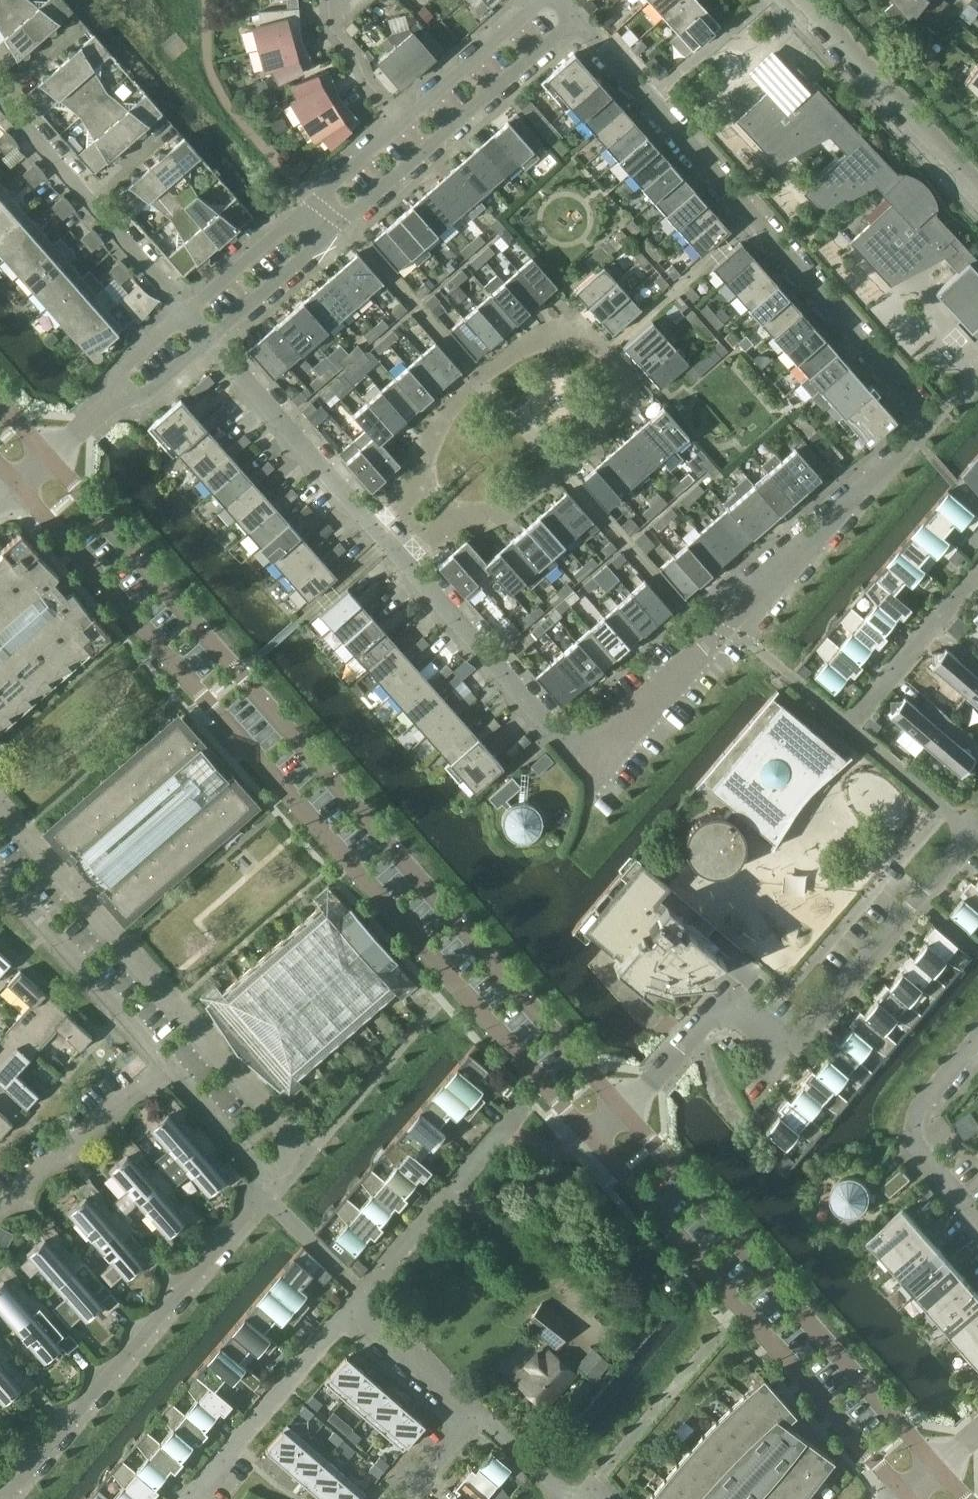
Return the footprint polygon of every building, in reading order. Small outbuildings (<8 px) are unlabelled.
[(4,2),(38,42),(48,33),(49,34),(51,34),(53,34),(55,33),(56,32),(56,30),(56,28),(55,27),(73,11),(63,0),(46,0),(42,0),(6,0),(4,2)] [(476,10),(479,14),(489,6),(490,7),(497,0),(482,0),(476,10)] [(592,0),(587,0),(582,5),(590,14),(598,7),(592,0)] [(663,17),(683,0),(650,0),(649,1),(663,17)] [(698,0),(683,0),(663,17),(678,33),(706,9),(698,0)] [(893,1),(884,10),(898,25),(907,17),(906,17),(911,13),(914,15),(922,5),(936,16),(942,9),(931,0),(892,0),(893,1)] [(942,9),(948,2),(945,0),(931,0),(942,9)] [(968,3),(975,9),(977,5),(977,0),(970,0),(968,3)] [(4,2),(0,5),(0,67),(4,72),(22,56),(24,58),(26,58),(28,57),(29,56),(30,55),(30,53),(30,51),(29,50),(38,42),(4,2)] [(424,6),(418,11),(426,20),(427,21),(433,16),(424,6)] [(252,27),(258,49),(301,37),(299,8),(259,11),(260,25),(252,27)] [(605,28),(615,19),(606,9),(596,18),(605,28)] [(720,25),(706,9),(678,33),(671,39),(686,56),(720,25)] [(360,29),(352,20),(343,28),(351,37),(360,29)] [(448,26),(443,20),(433,28),(439,34),(448,26)] [(392,33),(387,37),(417,71),(443,48),(426,30),(418,38),(412,31),(409,28),(392,33)] [(630,46),(639,37),(631,28),(622,37),(630,46)] [(69,57),(59,66),(94,104),(108,92),(107,92),(100,80),(101,62),(111,54),(94,35),(77,51),(76,50),(74,49),(73,49),(71,50),(70,50),(69,52),(68,54),(69,56),(69,57)] [(314,65),(301,37),(258,49),(264,71),(272,69),(278,82),(314,65)] [(373,71),(375,76),(391,94),(400,86),(417,71),(387,37),(383,41),(388,52),(378,61),(381,64),(373,71)] [(647,46),(641,40),(632,48),(637,54),(647,46)] [(929,43),(917,54),(928,67),(940,55),(929,43)] [(368,49),(365,52),(366,53),(369,61),(374,57),(368,49)] [(872,147),(861,135),(860,134),(855,122),(851,124),(834,106),(837,104),(816,82),(814,84),(798,67),(793,71),(792,73),(773,53),(751,74),(768,92),(737,121),(761,147),(777,164),(830,137),(846,154),(804,193),(823,214),(876,186),(892,203),(850,242),(890,286),(944,257),(954,267),(958,271),(936,293),(960,318),(956,321),(975,341),(977,338),(977,259),(936,215),(936,210),(935,205),(934,199),(930,191),(924,184),(916,179),(909,175),(903,174),(896,173),(894,170),(872,147)] [(541,83),(553,96),(586,67),(574,54),(541,83)] [(659,63),(651,70),(656,75),(659,79),(668,72),(659,63)] [(977,64),(965,81),(977,97),(977,64)] [(69,107),(80,116),(94,104),(59,66),(50,74),(48,73),(46,73),(44,73),(43,74),(42,76),(42,77),(42,79),(43,80),(25,95),(42,115),(51,106),(69,107)] [(599,81),(586,67),(553,96),(566,111),(571,107),(570,106),(599,81)] [(290,101),(302,121),(340,98),(329,70),(292,85),(297,97),(290,101)] [(599,82),(599,81),(570,106),(571,107),(582,120),(611,95),(600,82),(599,82)] [(119,101),(108,92),(94,104),(128,144),(138,135),(139,136),(141,136),(143,136),(144,136),(145,135),(146,133),(146,131),(145,129),(163,113),(146,94),(136,103),(119,101)] [(622,108),(611,95),(582,120),(594,133),(622,108)] [(360,121),(340,98),(302,121),(314,141),(321,136),(330,147),(360,121)] [(522,110),(540,130),(549,122),(531,101),(522,110)] [(128,144),(94,104),(80,116),(81,116),(88,129),(87,146),(77,155),(93,174),(111,158),(114,159),(115,159),(117,159),(119,158),(120,156),(120,155),(120,153),(119,152),(128,144)] [(634,121),(622,108),(594,133),(606,146),(634,121)] [(508,122),(514,128),(523,120),(517,114),(508,122)] [(277,135),(289,128),(283,119),(271,126),(277,135)] [(514,128),(520,135),(529,127),(523,120),(514,128)] [(494,134),(505,147),(518,162),(519,162),(526,170),(540,157),(533,149),(542,142),(536,134),(526,143),(520,135),(514,128),(508,122),(508,121),(494,134)] [(646,135),(634,121),(606,146),(617,160),(646,135)] [(556,129),(549,122),(540,130),(546,137),(556,129)] [(529,127),(520,135),(526,143),(536,134),(529,127)] [(1,147),(13,136),(12,136),(10,133),(6,131),(5,132),(5,133),(0,137),(0,147),(1,147)] [(494,134),(480,146),(505,174),(518,162),(505,147),(494,134)] [(617,160),(630,174),(658,149),(646,135),(617,160)] [(15,140),(13,136),(1,147),(6,153),(17,143),(15,140)] [(184,137),(173,147),(171,149),(166,153),(165,152),(163,152),(160,153),(159,154),(158,155),(158,157),(159,159),(149,168),(183,206),(197,194),(190,181),(191,164),(200,156),(184,137)] [(568,149),(560,139),(553,145),(561,155),(568,149)] [(491,186),(505,174),(480,146),(466,158),(491,186)] [(658,149),(630,174),(642,187),(670,162),(658,149)] [(477,198),(478,197),(491,186),(466,158),(452,170),(477,198)] [(308,166),(302,160),(293,168),(298,175),(308,166)] [(682,176),(670,162),(642,187),(653,201),(682,176)] [(28,178),(29,180),(41,169),(38,165),(35,163),(33,164),(34,165),(24,174),(28,178)] [(183,206),(149,168),(140,176),(137,175),(136,175),(134,175),(133,176),(132,177),(131,179),(132,180),(133,182),(115,198),(131,217),(141,208),(159,209),(170,218),(183,206)] [(43,170),(41,169),(29,180),(34,186),(44,177),(45,177),(47,176),(43,170)] [(452,170),(440,181),(464,209),(465,209),(472,218),(486,206),(478,197),(477,198),(452,170)] [(682,176),(653,201),(666,214),(694,189),(682,176)] [(451,222),(464,209),(440,181),(426,193),(451,222)] [(0,182),(0,203),(10,194),(11,193),(0,182)] [(666,214),(677,228),(706,203),(694,189),(666,214)] [(437,233),(451,222),(426,193),(412,205),(437,233)] [(10,194),(0,203),(0,234),(25,211),(25,210),(10,194)] [(183,206),(218,246),(228,237),(230,239),(231,239),(232,239),(234,238),(235,237),(236,235),(236,233),(235,231),(253,215),(236,196),(226,205),(209,204),(198,195),(197,194),(183,206)] [(57,211),(58,212),(70,201),(68,199),(64,196),(52,206),(57,211)] [(72,203),(70,201),(58,212),(63,218),(75,208),(72,203)] [(718,216),(706,203),(677,228),(689,241),(718,216)] [(424,245),(437,233),(412,205),(399,217),(424,245)] [(205,262),(206,262),(208,261),(209,259),(209,258),(209,256),(209,254),(218,246),(183,206),(170,218),(177,230),(177,248),(166,256),(183,276),(201,260),(203,261),(205,262)] [(6,257),(39,227),(25,211),(0,234),(0,250),(6,257)] [(729,229),(718,216),(689,241),(701,254),(700,255),(701,256),(731,230),(730,229),(729,229)] [(431,253),(424,245),(399,217),(385,229),(410,257),(411,257),(417,265),(431,253)] [(490,224),(497,231),(499,233),(505,227),(497,218),(490,224)] [(626,225),(634,235),(641,229),(632,219),(626,225)] [(54,244),(39,227),(6,257),(20,273),(54,244)] [(505,227),(499,233),(507,243),(514,237),(505,227)] [(85,244),(86,244),(98,233),(95,230),(93,228),(81,238),(85,244)] [(397,268),(410,257),(385,229),(372,240),(371,241),(397,270),(398,269),(397,268)] [(630,239),(621,229),(614,235),(623,245),(630,239)] [(99,234),(98,233),(86,244),(91,250),(103,241),(102,238),(99,234)] [(476,250),(485,241),(479,234),(470,243),(476,250)] [(607,241),(616,251),(623,245),(614,235),(607,241)] [(34,289),(68,260),(68,261),(76,254),(61,237),(54,244),(20,273),(34,289)] [(641,243),(649,252),(656,246),(648,237),(641,243)] [(609,257),(616,251),(607,241),(601,247),(609,257)] [(714,268),(725,281),(753,257),(741,244),(742,243),(741,242),(711,268),(712,269),(714,268)] [(476,250),(470,243),(460,251),(466,258),(476,250)] [(479,254),(485,261),(495,252),(489,246),(479,254)] [(664,256),(656,246),(649,252),(658,261),(664,256)] [(594,253),(602,263),(609,257),(601,247),(594,253)] [(630,253),(638,262),(645,256),(637,247),(630,253)] [(357,254),(343,266),(368,295),(382,283),(384,282),(357,253),(356,254),(357,254)] [(595,269),(602,263),(594,253),(587,259),(595,269)] [(476,269),(485,261),(479,254),(470,263),(476,269)] [(645,256),(638,262),(646,271),(653,266),(645,256)] [(765,270),(753,257),(725,281),(737,295),(765,270)] [(443,267),(449,273),(458,265),(452,258),(443,267)] [(532,258),(518,270),(543,298),(557,286),(532,258)] [(34,289),(49,306),(83,277),(68,261),(68,260),(34,289)] [(124,263),(121,261),(120,260),(119,261),(119,262),(109,271),(114,277),(127,266),(124,263)] [(672,265),(665,270),(674,280),(681,274),(672,265)] [(129,269),(127,266),(114,277),(120,283),(130,274),(130,275),(132,273),(129,269)] [(343,266),(329,278),(354,307),(368,295),(343,266)] [(449,273),(443,267),(433,275),(439,282),(449,273)] [(576,292),(588,306),(617,281),(604,267),(576,292)] [(468,276),(462,269),(453,278),(459,285),(468,276)] [(49,306),(63,322),(104,285),(97,278),(90,270),(83,277),(49,306)] [(518,270),(504,282),(529,311),(543,298),(518,270)] [(777,284),(765,270),(737,295),(749,308),(777,284)] [(490,294),(515,323),(529,311),(504,282),(498,274),(484,286),(491,294),(490,294)] [(669,284),(661,274),(654,280),(662,290),(669,284)] [(114,277),(104,285),(63,322),(77,338),(128,293),(120,283),(114,277)] [(329,278),(316,290),(341,318),(354,307),(329,278)] [(449,293),(459,285),(453,278),(443,286),(449,293)] [(629,294),(617,281),(588,306),(600,319),(628,295),(629,294)] [(430,289),(425,283),(415,291),(421,298),(430,289)] [(125,326),(134,318),(139,324),(159,299),(154,297),(150,295),(146,291),(142,288),(139,284),(128,293),(77,338),(92,355),(108,341),(109,342),(110,343),(111,343),(113,343),(114,343),(115,342),(116,342),(117,340),(117,339),(117,338),(117,337),(117,336),(116,335),(126,326),(125,326)] [(749,308),(761,321),(789,297),(777,284),(749,308)] [(699,296),(691,286),(684,292),(693,301),(699,296)] [(316,290),(303,302),(328,330),(341,318),(316,290)] [(435,294),(425,302),(431,309),(440,301),(435,294)] [(515,323),(490,294),(477,306),(502,334),(515,323)] [(628,295),(600,319),(612,332),(611,333),(612,334),(642,308),(640,307),(628,295)] [(688,306),(680,296),(673,302),(681,311),(688,306)] [(800,311),(789,297),(761,321),(773,335),(800,311)] [(328,330),(303,302),(289,313),(314,342),(328,330)] [(407,310),(401,303),(392,311),(398,318),(407,310)] [(709,320),(715,314),(707,305),(700,310),(709,320)] [(489,346),(502,334),(477,306),(463,318),(489,346)] [(773,335),(785,348),(812,324),(800,311),(773,335)] [(289,313),(275,326),(300,354),(314,342),(289,313)] [(412,314),(402,323),(407,329),(417,321),(412,314)] [(704,324),(696,314),(689,320),(697,329),(704,324)] [(709,320),(717,329),(724,323),(715,314),(709,320)] [(489,346),(463,318),(450,329),(450,328),(449,329),(475,359),(476,358),(476,357),(489,346)] [(373,328),(379,334),(389,326),(383,319),(373,328)] [(624,347),(636,360),(664,335),(653,322),(652,320),(622,346),(623,347),(624,347)] [(713,333),(704,324),(697,329),(706,339),(713,333)] [(784,349),(796,362),(824,338),(812,324),(785,348),(784,349)] [(275,326),(262,338),(287,366),(300,354),(275,326)] [(370,343),(379,334),(373,328),(364,336),(370,343)] [(399,337),(393,330),(383,339),(389,346),(399,337)] [(739,341),(731,331),(724,337),(732,346),(739,341)] [(50,346),(58,338),(53,332),(44,339),(50,346)] [(676,348),(664,335),(636,360),(648,373),(676,349),(676,348)] [(746,336),(739,343),(745,350),(753,343),(746,336)] [(273,378),(287,366),(262,338),(248,349),(273,378)] [(836,351),(824,338),(796,362),(808,376),(836,351)] [(389,346),(383,339),(374,347),(380,353),(389,346)] [(435,343),(421,355),(446,383),(460,371),(460,372),(461,371),(435,341),(434,342),(435,343)] [(728,351),(720,341),(713,347),(721,357),(728,351)] [(358,345),(356,347),(348,353),(354,360),(364,352),(358,345)] [(706,353),(714,363),(721,357),(713,347),(706,353)] [(676,349),(648,373),(660,388),(688,363),(676,349)] [(848,364),(836,351),(808,376),(800,383),(806,389),(813,396),(821,389),(821,388),(848,364)] [(360,367),(361,367),(364,370),(373,362),(370,359),(364,352),(354,360),(360,367)] [(348,353),(339,362),(345,368),(354,360),(348,353)] [(707,369),(714,363),(706,353),(699,359),(707,369)] [(421,355),(408,367),(433,395),(446,383),(421,355)] [(692,365),(700,375),(707,369),(699,359),(692,365)] [(354,360),(345,368),(351,375),(360,367),(354,360)] [(94,370),(87,362),(79,368),(87,377),(94,370)] [(848,364),(821,388),(821,389),(833,403),(861,379),(848,364)] [(693,381),(700,375),(692,365),(685,371),(693,381)] [(319,375),(325,382),(335,373),(329,366),(319,375)] [(408,367),(394,378),(419,407),(433,395),(408,367)] [(190,391),(196,398),(215,381),(209,374),(190,391)] [(316,390),(325,382),(319,375),(310,383),(316,390)] [(345,384),(339,378),(329,386),(335,393),(345,384)] [(394,378),(381,390),(406,419),(419,407),(394,378)] [(872,392),(861,379),(833,403),(844,414),(845,416),(872,392)] [(367,402),(392,431),(406,419),(381,390),(376,384),(363,396),(367,402)] [(290,386),(285,390),(293,399),(301,391),(297,386),(290,386)] [(326,401),(335,393),(329,386),(320,395),(326,401)] [(307,397),(301,391),(293,399),(292,399),(298,406),(307,397)] [(845,416),(844,414),(837,420),(851,435),(885,406),(872,392),(845,416)] [(147,428),(160,442),(193,413),(181,399),(147,428)] [(798,408),(803,404),(800,400),(795,404),(798,408)] [(317,409),(311,402),(302,411),(308,417),(317,409)] [(380,441),(392,431),(367,402),(353,415),(373,437),(378,443),(380,441)] [(308,417),(316,426),(330,414),(322,405),(317,409),(308,417)] [(897,419),(885,406),(851,435),(863,449),(897,419)] [(221,407),(212,415),(218,422),(227,414),(221,407)] [(663,407),(650,419),(675,448),(689,435),(663,407)] [(202,424),(193,413),(160,442),(173,457),(178,453),(176,452),(205,427),(202,424)] [(809,423),(801,414),(794,419),(803,429),(809,423)] [(202,424),(205,427),(208,430),(218,422),(212,415),(202,424)] [(660,460),(675,448),(650,419),(635,432),(660,460)] [(176,452),(178,453),(188,465),(216,440),(208,430),(205,427),(176,452)] [(810,437),(818,446),(827,438),(819,429),(810,437)] [(647,472),(660,460),(635,432),(622,443),(647,472)] [(245,434),(235,442),(241,449),(251,441),(245,434)] [(373,437),(360,448),(359,449),(385,477),(400,464),(380,441),(378,443),(373,437)] [(844,456),(827,438),(818,446),(834,465),(844,456)] [(226,451),(216,440),(188,465),(200,479),(228,454),(226,451)] [(371,489),(385,477),(359,449),(360,448),(353,441),(339,453),(371,489)] [(795,448),(781,460),(806,489),(820,477),(814,470),(808,463),(802,456),(811,447),(805,441),(796,449),(795,448)] [(226,451),(228,454),(232,457),(241,449),(235,442),(226,451)] [(634,484),(647,472),(622,443),(609,455),(634,484)] [(817,454),(811,447),(802,456),(808,463),(817,454)] [(706,469),(708,472),(715,466),(702,451),(688,463),(699,476),(706,469)] [(768,472),(767,473),(793,501),(806,489),(781,460),(781,461),(775,453),(762,465),(768,472)] [(200,479),(212,492),(240,467),(232,457),(228,454),(200,479)] [(808,463),(814,470),(823,461),(817,454),(808,463)] [(620,495),(634,484),(609,455),(595,467),(620,495)] [(963,473),(977,490),(977,455),(963,473)] [(269,461),(259,469),(265,476),(275,468),(269,461)] [(823,461),(814,470),(820,477),(821,477),(820,476),(829,469),(823,461)] [(723,475),(715,466),(708,472),(716,481),(723,475)] [(249,478),(240,467),(212,492),(224,506),(252,481),(249,478)] [(607,507),(620,495),(595,467),(582,479),(581,478),(580,479),(607,509),(608,508),(607,507)] [(249,478),(252,481),(255,484),(265,476),(259,469),(249,478)] [(679,481),(685,488),(694,480),(688,473),(679,481)] [(767,473),(754,484),(779,513),(793,501),(767,473)] [(736,492),(740,497),(766,525),(779,513),(754,484),(747,476),(733,488),(736,492)] [(666,486),(669,489),(675,496),(685,488),(679,481),(676,478),(666,486)] [(224,506),(236,519),(264,494),(255,484),(252,481),(224,506)] [(689,493),(695,499),(705,491),(699,484),(689,493)] [(293,488),(283,497),(289,503),(298,495),(293,488)] [(652,505),(658,512),(668,503),(662,496),(655,488),(645,497),(652,505)] [(923,519),(943,536),(954,523),(960,528),(965,522),(973,529),(977,523),(977,516),(948,490),(923,519)] [(566,493),(553,504),(578,533),(579,532),(585,540),(599,527),(593,520),(593,521),(567,491),(565,492),(566,493)] [(727,508),(753,537),(766,525),(740,497),(736,492),(723,503),(727,508)] [(686,507),(695,499),(689,493),(679,501),(686,507)] [(276,508),(273,505),(264,494),(236,519),(248,533),(276,508)] [(279,511),(289,503),(283,497),(273,505),(276,508),(279,511)] [(578,533),(553,504),(539,516),(564,545),(578,533)] [(652,505),(642,513),(649,520),(658,512),(652,505)] [(671,507),(662,516),(668,523),(678,514),(671,507)] [(248,533),(260,547),(288,522),(279,511),(276,508),(248,533)] [(727,508),(713,521),(738,549),(753,537),(727,508)] [(316,516),(307,524),(313,531),(322,522),(316,516)] [(551,556),(564,545),(539,516),(526,528),(551,556)] [(668,523),(662,516),(653,524),(658,531),(668,523)] [(918,565),(918,564),(929,552),(935,557),(940,551),(948,558),(957,548),(943,536),(923,519),(899,548),(918,565)] [(640,528),(634,521),(624,529),(630,536),(640,528)] [(725,561),(738,549),(713,521),(700,532),(725,561)] [(300,535),(297,532),(288,522),(260,547),(272,560),(300,535)] [(327,523),(317,531),(324,539),(333,530),(327,523)] [(297,532),(300,535),(303,539),(313,531),(307,524),(297,532)] [(537,569),(544,576),(558,564),(551,556),(526,528),(512,540),(537,569)] [(92,651),(111,635),(91,615),(90,617),(71,591),(49,604),(41,595),(57,576),(34,553),(36,552),(20,532),(1,549),(4,552),(0,558),(0,723),(9,718),(11,721),(13,719),(6,711),(29,701),(31,703),(33,702),(25,694),(49,684),(52,685),(53,685),(45,677),(69,666),(71,668),(73,667),(65,659),(89,648),(92,651)] [(640,547),(649,539),(644,532),(634,541),(640,547)] [(712,573),(725,561),(700,532),(687,544),(712,573)] [(300,535),(272,560),(284,574),(312,549),(303,539),(300,535)] [(467,540),(452,553),(477,582),(490,571),(491,570),(485,563),(486,562),(467,540)] [(512,540),(499,552),(524,580),(525,580),(531,587),(544,576),(537,569),(512,540)] [(340,542),(330,551),(336,558),(346,549),(340,542)] [(616,548),(611,542),(601,550),(607,556),(616,548)] [(698,584),(712,573),(687,544),(673,556),(698,584)] [(894,593),(905,581),(911,586),(916,580),(924,587),(932,576),(918,564),(918,565),(899,548),(874,577),(894,593)] [(321,559),(312,549),(284,574),(296,587),(324,562),(321,559)] [(321,559),(324,562),(327,566),(336,558),(330,551),(321,559)] [(491,570),(490,571),(510,593),(524,580),(499,552),(486,562),(485,563),(491,570)] [(477,582),(452,553),(438,565),(468,600),(482,588),(477,582)] [(626,559),(621,553),(611,561),(617,567),(626,559)] [(685,596),(698,584),(673,556),(660,567),(659,566),(658,567),(685,597),(686,596),(685,596)] [(593,557),(583,566),(589,572),(598,564),(593,557)] [(335,575),(327,566),(324,562),(296,587),(307,600),(306,601),(307,602),(337,576),(336,575),(335,575)] [(593,577),(599,583),(606,592),(606,591),(616,583),(620,579),(607,565),(603,568),(593,577)] [(579,581),(589,572),(583,566),(574,574),(579,581)] [(599,583),(593,577),(584,585),(589,592),(599,583)] [(894,593),(874,577),(864,589),(875,604),(864,617),(883,634),(899,615),(903,619),(911,608),(894,593)] [(644,581),(631,593),(656,622),(669,610),(670,610),(671,609),(645,579),(643,580),(644,581)] [(366,591),(372,598),(381,590),(376,583),(366,591)] [(573,590),(567,583),(558,592),(564,599),(573,590)] [(349,589),(348,588),(318,614),(319,615),(320,614),(331,628),(359,603),(357,600),(348,590),(349,589)] [(564,599),(570,605),(579,597),(573,590),(564,599)] [(357,600),(359,603),(362,606),(372,598),(366,591),(357,600)] [(564,599),(558,592),(548,600),(554,607),(564,599)] [(656,622),(631,593),(617,604),(643,633),(656,622)] [(570,605),(564,599),(554,607),(560,614),(570,605)] [(371,616),(362,606),(359,603),(331,628),(343,641),(371,616)] [(617,604),(604,616),(629,645),(643,633),(617,604)] [(544,611),(539,605),(529,613),(534,620),(544,611)] [(839,646),(859,663),(859,662),(874,644),(878,647),(887,637),(883,634),(864,617),(850,605),(839,618),(851,632),(839,646)] [(390,618),(396,625),(405,617),(399,610),(390,618)] [(525,628),(534,620),(529,613),(519,622),(525,628)] [(383,630),(380,627),(371,616),(343,641),(335,649),(340,655),(345,662),(354,654),(355,655),(383,630)] [(554,623),(548,616),(539,625),(544,631),(554,623)] [(629,645),(604,616),(590,628),(615,657),(629,645)] [(380,627),(383,630),(386,633),(396,625),(390,618),(380,627)] [(499,634),(507,644),(521,631),(513,622),(499,634)] [(535,639),(544,631),(539,625),(529,633),(535,639)] [(576,640),(602,669),(615,657),(590,628),(576,640)] [(386,633),(383,630),(355,655),(367,668),(395,643),(386,633)] [(862,666),(859,663),(839,646),(825,634),(814,647),(826,661),(814,676),(833,692),(850,673),(854,676),(862,666)] [(413,645),(419,652),(429,644),(423,637),(413,645)] [(563,652),(588,681),(602,669),(576,640),(563,652)] [(526,647),(521,641),(511,649),(517,655),(526,647)] [(395,643),(367,668),(379,682),(407,657),(404,653),(395,643)] [(410,660),(419,652),(413,645),(404,653),(407,657),(410,660)] [(931,666),(966,697),(977,683),(977,656),(972,651),(963,662),(947,648),(944,651),(932,652),(933,664),(931,666)] [(575,693),(588,681),(563,652),(549,664),(575,693)] [(391,696),(419,671),(410,660),(407,657),(379,682),(391,696)] [(437,673),(443,679),(453,670),(447,664),(437,673)] [(535,676),(561,705),(575,693),(549,664),(535,676)] [(428,680),(419,671),(391,696),(403,709),(431,684),(428,680)] [(428,680),(431,684),(434,687),(443,679),(437,673),(428,680)] [(462,681),(457,675),(448,683),(453,689),(462,681)] [(966,697),(977,707),(977,683),(966,697)] [(431,684),(403,709),(415,723),(443,698),(434,687),(431,684)] [(461,700),(466,706),(476,698),(471,691),(461,700)] [(742,832),(750,822),(766,835),(775,843),(789,821),(793,814),(797,809),(800,804),(803,800),(812,790),(819,783),(843,762),(846,759),(844,757),(782,705),(781,705),(771,697),(701,779),(711,788),(710,788),(732,807),(724,816),(720,815),(716,815),(713,815),(709,816),(705,817),(702,818),(698,820),(695,822),(693,825),(690,828),(689,831),(687,835),(686,839),(685,842),(685,846),(686,850),(687,853),(688,857),(690,860),(692,863),(694,866),(697,869),(700,871),(704,872),(707,873),(711,874),(715,875),(719,874),(722,874),(726,872),(729,871),(733,869),(736,867),(738,864),(740,861),(742,858),(744,854),(745,850),(745,847),(745,843),(744,839),(744,835),(742,832)] [(892,712),(889,715),(925,745),(950,716),(931,700),(922,711),(905,697),(903,699),(891,700),(892,712)] [(452,708),(443,698),(415,723),(426,737),(455,711),(452,708)] [(452,708),(455,711),(458,714),(466,706),(461,700),(452,708)] [(438,750),(467,725),(458,714),(455,711),(426,737),(438,750)] [(969,732),(950,716),(925,745),(960,776),(963,773),(975,772),(974,760),(976,757),(959,743),(969,732)] [(484,727),(490,733),(500,724),(494,718),(484,727)] [(873,734),(880,726),(871,718),(864,726),(873,734)] [(476,734),(467,725),(438,750),(449,762),(450,764),(479,738),(476,734)] [(479,738),(481,741),(490,733),(484,727),(476,734),(479,738)] [(103,894),(107,898),(123,917),(232,822),(240,823),(240,814),(239,803),(238,794),(234,783),(229,773),(222,762),(213,752),(203,744),(197,740),(192,737),(185,734),(175,731),(164,730),(159,729),(159,737),(49,832),(69,855),(72,858),(73,862),(75,865),(77,869),(79,872),(82,876),(84,879),(87,881),(90,884),(93,886),(97,889),(101,890),(104,894),(103,894)] [(506,751),(512,758),(530,741),(525,735),(506,751)] [(450,764),(449,762),(444,766),(457,781),(491,752),(481,741),(479,738),(450,764)] [(491,752),(457,781),(469,795),(503,766),(491,752)] [(539,774),(554,761),(546,752),(531,766),(539,774)] [(502,804),(506,809),(504,812),(503,816),(502,821),(502,826),(503,829),(505,833),(508,836),(511,838),(514,840),(519,842),(524,842),(529,840),(533,838),(537,835),(539,831),(541,827),(542,822),(541,818),(540,814),(538,810),(535,806),(532,804),(527,802),(522,802),(517,802),(510,804),(507,800),(522,787),(512,777),(488,798),(497,808),(502,804)] [(670,886),(636,856),(572,931),(573,932),(579,925),(613,954),(614,952),(620,957),(614,965),(649,994),(650,993),(649,993),(655,985),(670,989),(670,983),(713,979),(711,968),(725,961),(689,930),(694,924),(681,913),(679,914),(660,898),(670,886)] [(975,884),(971,881),(963,891),(966,894),(950,913),(969,930),(977,920),(977,887),(975,884)] [(363,939),(367,926),(349,907),(348,908),(328,885),(313,898),(320,905),(221,993),(215,985),(200,997),(206,1004),(204,1006),(234,1050),(244,1044),(248,1049),(240,1057),(280,1092),(282,1091),(288,1098),(303,1085),(296,1079),(395,991),(401,999),(416,986),(396,962),(397,961),(380,941),(368,944),(363,939)] [(932,974),(933,973),(944,960),(960,969),(971,956),(934,924),(925,935),(929,938),(913,956),(912,957),(932,974)] [(12,962),(0,951),(0,974),(12,962)] [(907,1003),(908,1002),(919,988),(936,997),(947,985),(933,973),(932,974),(912,957),(913,956),(909,953),(901,964),(904,967),(889,985),(888,986),(907,1003)] [(23,1039),(56,1002),(20,970),(8,984),(32,1006),(12,1029),(23,1039)] [(888,986),(889,985),(885,982),(876,993),(880,996),(864,1014),(883,1031),(884,1030),(895,1017),(911,1026),(922,1014),(908,1002),(907,1003),(888,986)] [(56,1002),(23,1039),(37,1052),(58,1030),(80,1050),(93,1036),(56,1002)] [(897,1042),(884,1030),(883,1031),(864,1014),(860,1011),(851,1021),(855,1024),(839,1043),(839,1044),(858,1060),(859,1059),(870,1046),(887,1055),(897,1042)] [(23,1039),(12,1029),(0,1041),(0,1065),(23,1039)] [(37,1052),(23,1039),(0,1065),(0,1084),(27,1108),(39,1094),(30,1086),(17,1074),(37,1052)] [(839,1044),(839,1043),(836,1040),(827,1050),(830,1053),(815,1071),(814,1072),(834,1089),(834,1088),(846,1075),(862,1084),(873,1071),(859,1059),(858,1060),(839,1044)] [(443,1082),(476,1111),(485,1100),(478,1094),(483,1088),(477,1083),(488,1069),(469,1052),(443,1082)] [(814,1072),(815,1071),(811,1068),(802,1079),(806,1082),(790,1100),(789,1101),(809,1118),(810,1117),(821,1103),(838,1113),(848,1100),(834,1088),(834,1089),(814,1072)] [(36,1080),(30,1086),(39,1094),(40,1095),(46,1089),(36,1080)] [(443,1082),(419,1110),(439,1127),(450,1114),(456,1119),(461,1113),(469,1120),(476,1111),(443,1082)] [(789,1101),(790,1100),(787,1097),(778,1107),(782,1110),(765,1130),(784,1146),(797,1132),(813,1141),(824,1129),(810,1117),(809,1118),(789,1101)] [(750,1115),(750,1116),(756,1126),(765,1116),(756,1109),(754,1111),(750,1115)] [(439,1127),(419,1110),(394,1139),(414,1156),(415,1155),(421,1160),(436,1142),(444,1148),(453,1138),(439,1127)] [(1,1136),(13,1123),(0,1111),(0,1135),(1,1136)] [(165,1173),(178,1161),(196,1145),(206,1135),(197,1125),(193,1128),(182,1116),(175,1122),(167,1112),(149,1128),(168,1149),(155,1161),(165,1173)] [(954,1123),(965,1139),(974,1133),(963,1117),(954,1123)] [(216,1147),(206,1135),(196,1145),(178,1161),(165,1173),(176,1186),(190,1174),(207,1194),(225,1178),(216,1168),(223,1162),(212,1150),(216,1147)] [(404,1196),(408,1199),(413,1203),(421,1193),(412,1186),(420,1177),(423,1180),(432,1170),(421,1160),(415,1155),(414,1156),(394,1139),(384,1151),(396,1166),(385,1179),(384,1180),(403,1197),(404,1196)] [(137,1204),(136,1203),(165,1178),(155,1167),(151,1171),(140,1158),(134,1164),(125,1155),(108,1170),(126,1191),(112,1204),(124,1216),(137,1204)] [(408,1199),(404,1196),(403,1197),(384,1180),(385,1179),(371,1167),(360,1180),(372,1194),(360,1208),(359,1209),(379,1225),(395,1206),(399,1209),(408,1199)] [(911,1179),(902,1169),(882,1187),(891,1197),(911,1179)] [(831,1194),(831,1199),(832,1203),(834,1207),(838,1212),(843,1214),(849,1216),(854,1216),(858,1215),(861,1213),(864,1211),(867,1208),(869,1204),(871,1201),(871,1195),(871,1190),(869,1187),(867,1184),(865,1181),(861,1179),(857,1177),(853,1176),(847,1176),(841,1178),(837,1181),(834,1185),(832,1189),(831,1194)] [(171,1192),(174,1189),(165,1178),(136,1203),(137,1204),(166,1236),(183,1221),(175,1211),(182,1205),(171,1192)] [(925,1200),(933,1193),(928,1188),(921,1194),(925,1200)] [(359,1209),(360,1208),(346,1196),(335,1208),(347,1223),(328,1246),(348,1265),(357,1255),(354,1253),(371,1235),(374,1238),(383,1228),(379,1225),(359,1209)] [(67,1212),(96,1245),(124,1220),(114,1209),(110,1213),(99,1200),(93,1206),(84,1197),(67,1212)] [(904,1207),(869,1238),(881,1253),(917,1221),(904,1207)] [(944,1216),(935,1224),(942,1231),(950,1223),(944,1216)] [(133,1231),(124,1220),(96,1245),(112,1264),(100,1274),(111,1286),(123,1276),(125,1278),(142,1263),(134,1253),(141,1247),(130,1234),(133,1231)] [(923,1228),(917,1221),(881,1253),(893,1267),(928,1236),(932,1240),(936,1237),(942,1231),(935,1224),(928,1229),(926,1226),(923,1228)] [(938,1239),(936,1237),(932,1240),(928,1236),(893,1267),(905,1280),(941,1249),(935,1242),(938,1239)] [(55,1287),(83,1262),(73,1251),(69,1255),(58,1242),(51,1248),(43,1239),(26,1254),(28,1257),(18,1266),(28,1277),(38,1268),(55,1287)] [(959,1251),(965,1258),(974,1250),(967,1243),(959,1251)] [(303,1246),(268,1287),(302,1316),(310,1305),(302,1299),(308,1293),(301,1288),(321,1264),(303,1246)] [(905,1280),(917,1294),(953,1263),(956,1267),(959,1264),(965,1258),(959,1251),(952,1256),(949,1253),(947,1255),(941,1249),(905,1280)] [(358,1260),(352,1267),(361,1275),(368,1268),(358,1260)] [(92,1273),(83,1262),(55,1287),(64,1298),(51,1309),(67,1328),(80,1316),(84,1320),(101,1305),(93,1295),(103,1285),(92,1273)] [(962,1267),(959,1264),(956,1267),(953,1263),(917,1294),(929,1307),(964,1276),(959,1270),(962,1267)] [(964,1276),(929,1307),(941,1321),(976,1289),(977,1291),(977,1282),(976,1283),(973,1280),(970,1283),(964,1276)] [(13,1329),(41,1303),(32,1293),(28,1296),(17,1284),(10,1290),(2,1280),(0,1282),(0,1313),(13,1329)] [(268,1287),(244,1315),(264,1332),(275,1319),(281,1324),(286,1318),(294,1325),(302,1316),(268,1287)] [(941,1321),(953,1334),(977,1312),(977,1291),(976,1289),(941,1321)] [(526,1324),(556,1348),(573,1326),(543,1302),(526,1324)] [(51,1314),(41,1303),(13,1329),(42,1361),(60,1346),(57,1343),(64,1337),(47,1318),(51,1314)] [(964,1348),(977,1336),(977,1312),(953,1334),(964,1348)] [(220,1344),(240,1360),(246,1365),(261,1347),(269,1354),(278,1343),(264,1332),(244,1315),(220,1344)] [(964,1348),(977,1361),(977,1360),(977,1336),(964,1348)] [(220,1344),(196,1372),(215,1389),(226,1376),(232,1382),(237,1375),(254,1390),(263,1380),(246,1365),(240,1360),(220,1344)] [(3,1403),(20,1388),(12,1378),(19,1372),(8,1360),(11,1356),(2,1345),(0,1347),(0,1400),(3,1403)] [(577,1365),(594,1381),(610,1363),(593,1348),(577,1365)] [(544,1356),(538,1350),(525,1365),(530,1371),(518,1384),(545,1408),(576,1375),(550,1351),(544,1356)] [(324,1382),(344,1399),(366,1374),(346,1356),(324,1382)] [(196,1400),(185,1413),(204,1430),(220,1411),(224,1414),(233,1404),(215,1389),(196,1372),(185,1385),(196,1400)] [(344,1399),(364,1416),(386,1391),(366,1374),(344,1399)] [(760,1379),(745,1393),(772,1413),(772,1414),(785,1423),(791,1418),(796,1414),(795,1413),(763,1376),(760,1379)] [(405,1407),(386,1391),(364,1416),(383,1433),(405,1407)] [(735,1401),(730,1406),(758,1427),(760,1429),(772,1414),(772,1413),(745,1393),(743,1394),(735,1401)] [(308,1402),(317,1410),(323,1404),(313,1396),(308,1402)] [(172,1428),(160,1442),(180,1458),(196,1440),(199,1443),(208,1433),(204,1430),(185,1413),(171,1401),(160,1414),(172,1428)] [(314,1413),(305,1405),(300,1412),(309,1420),(314,1413)] [(721,1415),(715,1420),(744,1441),(746,1442),(758,1427),(730,1406),(729,1407),(721,1415)] [(425,1425),(405,1407),(383,1433),(403,1450),(425,1425)] [(796,1414),(791,1418),(795,1422),(797,1425),(804,1418),(798,1412),(796,1414)] [(797,1425),(795,1422),(791,1418),(785,1423),(772,1414),(760,1429),(758,1427),(746,1442),(744,1441),(732,1457),(731,1455),(719,1471),(717,1470),(706,1485),(705,1484),(694,1498),(754,1498),(755,1498),(756,1498),(757,1498),(768,1484),(769,1484),(781,1469),(782,1469),(793,1454),(805,1438),(834,1460),(834,1455),(805,1433),(797,1425)] [(707,1428),(702,1434),(731,1455),(732,1457),(744,1441),(715,1420),(707,1428)] [(340,1430),(347,1436),(352,1429),(345,1423),(340,1430)] [(265,1450),(285,1467),(308,1442),(288,1424),(265,1450)] [(217,1428),(211,1435),(218,1441),(224,1434),(217,1428)] [(352,1429),(347,1436),(356,1443),(361,1437),(352,1429)] [(180,1458),(160,1442),(146,1430),(136,1442),(147,1457),(136,1471),(155,1487),(171,1469),(175,1472),(184,1461),(180,1458)] [(344,1439),(335,1431),(329,1437),(338,1445),(344,1439)] [(694,1443),(689,1448),(717,1470),(719,1471),(731,1455),(702,1434),(694,1443)] [(805,1438),(793,1454),(823,1476),(834,1460),(805,1438)] [(349,1457),(355,1450),(344,1440),(338,1447),(349,1457)] [(327,1458),(308,1442),(285,1467),(305,1484),(327,1458)] [(676,1463),(705,1484),(706,1485),(717,1470),(689,1448),(680,1458),(676,1463)] [(475,1470),(471,1467),(463,1477),(489,1498),(508,1498),(510,1496),(499,1482),(510,1468),(511,1467),(492,1451),(475,1470)] [(793,1454),(782,1469),(811,1491),(822,1476),(823,1476),(793,1454)] [(380,1457),(375,1463),(384,1471),(389,1465),(380,1457)] [(346,1475),(327,1458),(305,1484),(322,1498),(326,1498),(346,1475)] [(112,1498),(145,1498),(147,1498),(148,1498),(152,1498),(159,1490),(155,1487),(136,1471),(122,1459),(111,1471),(123,1486),(112,1498)] [(515,1462),(511,1467),(510,1468),(516,1474),(522,1468),(515,1462)] [(379,1477),(384,1471),(375,1463),(370,1469),(379,1477)] [(664,1478),(691,1498),(694,1498),(705,1484),(676,1463),(666,1476),(664,1478)] [(769,1484),(789,1498),(804,1498),(809,1493),(810,1491),(811,1491),(782,1469),(781,1469),(769,1484)] [(366,1493),(346,1475),(326,1498),(361,1498),(366,1493)] [(463,1477),(454,1487),(458,1490),(455,1493),(450,1498),(489,1498),(463,1477)] [(651,1494),(659,1498),(691,1498),(664,1478),(652,1493),(651,1494)] [(757,1498),(789,1498),(769,1484),(768,1484),(757,1498)] [(97,1487),(87,1498),(111,1498),(97,1487)] [(437,1498),(450,1498),(455,1493),(447,1487),(437,1498)]
